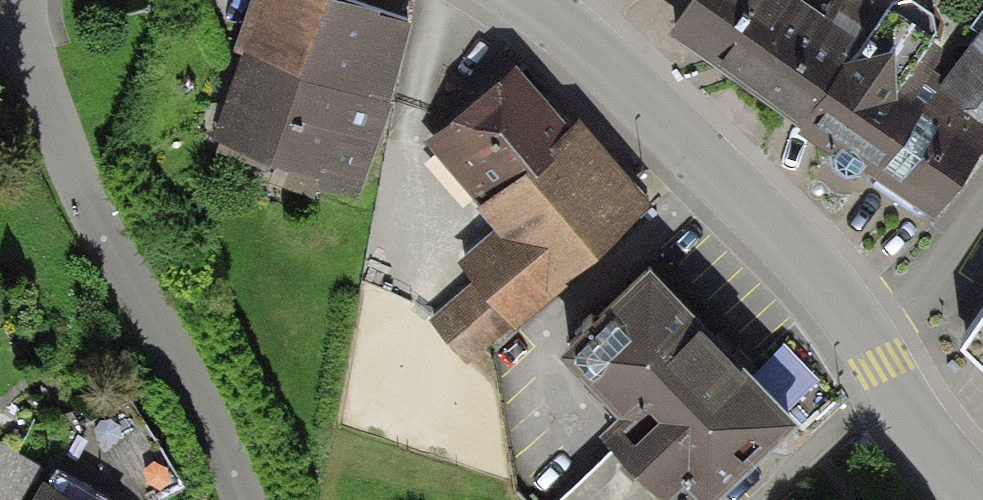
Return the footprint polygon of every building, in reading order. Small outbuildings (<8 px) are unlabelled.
[(210,119),(275,140),(267,165),(314,180),(316,175),(359,189),(416,5),(402,0),(247,0),(210,119)] [(668,16),(798,109),(879,2),(876,0),(827,0),(826,1),(824,0),(683,0),(668,16)] [(798,109),(802,112),(798,116),(834,140),(829,147),(833,165),(846,173),(860,170),(869,158),(881,166),(872,177),(917,208),(936,202),(982,134),(982,102),(940,71),(957,46),(889,0),(881,0),(879,2),(798,109)] [(940,71),(982,102),(982,2),(972,17),(976,20),(957,46),(940,71)] [(570,109),(517,48),(422,130),(497,216),(458,250),(476,270),(517,317),(556,283),(550,277),(654,187),(579,101),(570,109)] [(802,395),(650,237),(560,323),(620,385),(601,403),(624,428),(683,488),(697,475),(708,486),(802,395)] [(517,317),(476,270),(428,312),(468,359),(517,317)] [(960,313),(982,335),(982,281),(960,313)] [(683,488),(624,428),(546,499),(685,499),(690,495),(683,488)] [(0,435),(0,499),(25,499),(46,463),(47,461),(0,435)] [(46,463),(25,499),(110,499),(46,463)]
